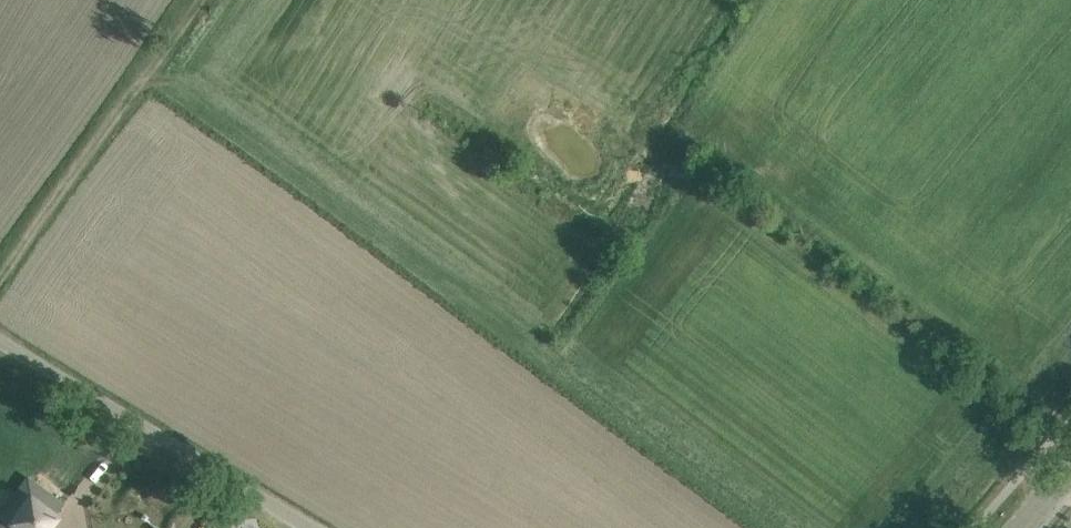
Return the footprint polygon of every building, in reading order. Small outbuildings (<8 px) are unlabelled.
[(0,515),(0,527),(45,527),(63,504),(28,478),(0,515)]
